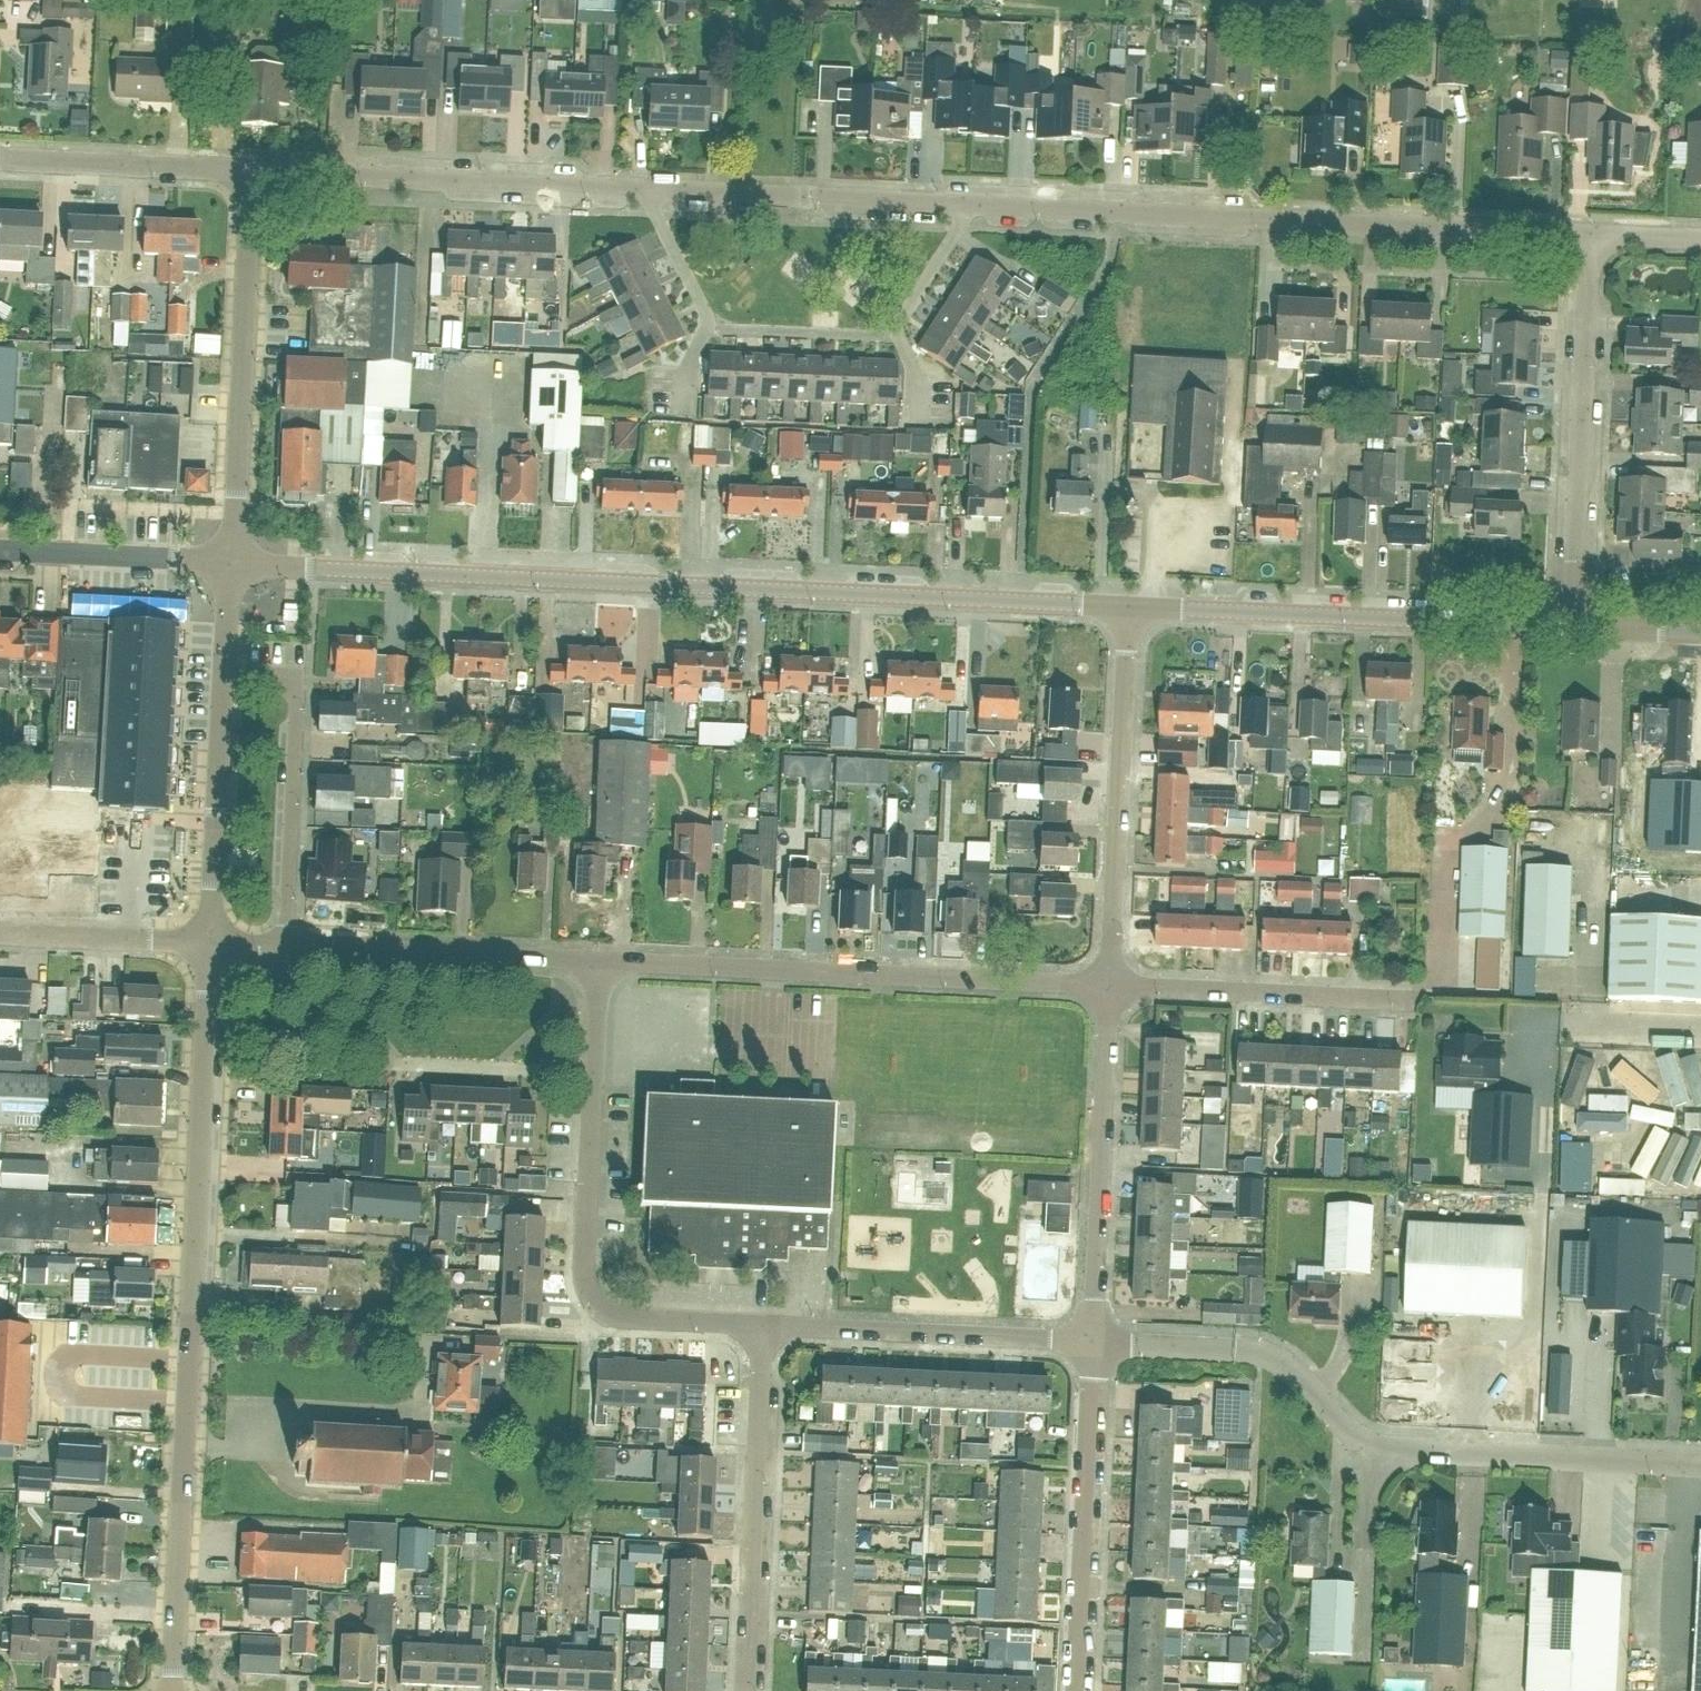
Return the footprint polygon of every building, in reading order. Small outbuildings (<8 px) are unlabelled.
[(92,6),(63,5),(63,1),(44,0),(42,0),(41,20),(63,22),(63,19),(92,20),(92,6)] [(393,74),(391,118),(422,120),(423,90),(439,91),(442,42),(442,18),(443,18),(444,0),(420,0),(419,29),(424,30),(414,41),(412,75),(393,74)] [(602,1),(585,0),(577,0),(576,24),(601,25),(622,26),(623,2),(602,1)] [(533,1),(533,19),(556,19),(557,1),(533,1)] [(635,15),(644,16),(645,5),(624,4),(623,26),(632,27),(632,18),(635,15)] [(135,8),(135,30),(153,30),(154,9),(135,8)] [(881,15),(880,31),(900,32),(901,16),(881,15)] [(197,29),(195,65),(223,66),(225,30),(197,29)] [(48,97),(63,98),(65,98),(67,66),(71,66),(72,32),(45,31),(45,48),(31,47),(29,96),(33,97),(32,102),(48,103),(48,97)] [(139,46),(158,47),(159,32),(140,31),(139,46)] [(1226,86),(1227,55),(1228,35),(1211,35),(1208,85),(1226,86)] [(1350,46),(1349,64),(1370,64),(1371,41),(1354,41),(1354,46),(1350,46)] [(1440,47),(1438,86),(1469,87),(1470,48),(1440,47)] [(1012,49),(1011,69),(998,69),(997,93),(977,92),(977,88),(976,88),(974,137),(1010,138),(1012,109),(1025,110),(1028,50),(1012,49)] [(173,88),(190,88),(192,51),(174,50),(173,63),(118,61),(116,98),(152,99),(152,102),(172,103),(173,88)] [(484,113),(486,70),(472,70),(472,56),(447,54),(446,81),(460,82),(458,112),(484,113)] [(544,116),(573,118),(575,77),(547,76),(548,55),(532,54),(530,103),(531,103),(532,88),(545,89),(544,116)] [(369,56),(346,55),(345,87),(361,88),(360,117),(391,118),(393,74),(368,73),(369,56)] [(1028,56),(1027,77),(1026,107),(1040,108),(1038,140),(1074,141),(1076,92),(1075,92),(1075,97),(1053,96),(1054,78),(1040,77),(1041,57),(1028,56)] [(486,70),(484,113),(509,115),(510,84),(523,85),(525,59),(500,57),(500,71),(486,70)] [(587,78),(575,77),(573,118),(602,119),(603,92),(616,92),(616,108),(617,108),(619,58),(603,58),(588,57),(587,78)] [(1145,101),(1146,69),(1147,59),(1110,57),(1110,67),(1128,68),(1127,100),(1145,101)] [(906,60),(905,78),(925,79),(926,61),(906,60)] [(974,137),(976,88),(955,87),(956,62),(927,60),(926,101),(938,101),(937,130),(973,132),(973,137),(974,137)] [(242,125),(276,127),(278,106),(289,107),(291,66),(234,63),(233,81),(235,81),(234,103),(243,104),(242,125)] [(17,90),(23,68),(12,65),(6,87),(17,90)] [(873,141),(875,91),(852,90),(854,70),(823,68),(821,103),(838,104),(837,134),(873,136),(872,141),(873,141)] [(649,130),(678,132),(680,92),(665,91),(666,72),(661,72),(638,71),(636,102),(650,103),(649,130)] [(696,93),(680,92),(678,132),(708,133),(709,106),(722,106),(724,75),(709,74),(697,74),(696,93)] [(1099,93),(1076,92),(1074,141),(1075,142),(1075,137),(1110,139),(1111,107),(1126,107),(1127,77),(1100,76),(1099,93)] [(876,91),(875,91),(873,141),(909,143),(911,113),(924,114),(926,80),(899,79),(898,98),(876,96),(876,91)] [(1164,101),(1164,110),(1139,109),(1137,153),(1174,155),(1176,101),(1177,89),(1177,88),(1161,87),(1160,101),(1164,101)] [(1177,89),(1176,101),(1174,155),(1175,145),(1211,147),(1213,93),(1198,92),(1194,89),(1177,89)] [(1404,175),(1445,177),(1448,125),(1424,124),(1424,113),(1426,113),(1427,95),(1395,94),(1394,124),(1407,124),(1404,175)] [(1541,182),(1543,129),(1563,130),(1563,136),(1565,136),(1566,103),(1535,101),(1534,121),(1503,120),(1500,180),(1541,182)] [(1345,172),(1346,148),(1365,149),(1367,106),(1336,105),(1335,122),(1307,121),(1304,170),(1345,172)] [(1651,140),(1633,139),(1634,129),(1605,127),(1606,109),(1576,107),(1574,140),(1592,141),(1591,153),(1595,153),(1593,184),(1631,186),(1632,167),(1645,167),(1645,169),(1646,169),(1653,136),(1652,136),(1651,140)] [(92,143),(93,121),(73,120),(73,142),(92,143)] [(1689,188),(1700,189),(1700,127),(1692,127),(1689,188)] [(40,249),(42,218),(0,215),(0,262),(27,263),(26,286),(54,287),(56,261),(38,260),(39,249),(40,249)] [(76,287),(93,288),(96,220),(69,219),(68,252),(78,252),(76,287)] [(122,254),(123,221),(96,220),(93,288),(109,289),(111,254),(122,254)] [(158,283),(169,284),(172,223),(145,222),(144,255),(159,256),(158,283)] [(199,225),(172,223),(169,284),(182,284),(183,257),(198,258),(199,225)] [(473,278),(475,233),(448,232),(445,275),(442,275),(441,299),(451,299),(453,277),(468,278),(473,278)] [(473,278),(468,278),(467,300),(478,300),(479,278),(495,279),(499,279),(502,235),(475,233),(473,278)] [(499,279),(495,279),(494,301),(505,302),(506,279),(526,280),(528,236),(502,235),(499,279)] [(528,236),(526,280),(546,281),(545,304),(556,304),(558,280),(554,280),(556,237),(528,236)] [(609,286),(649,266),(636,241),(598,261),(596,258),(575,269),(580,278),(600,268),(607,282),(609,286)] [(347,266),(348,251),(291,249),(289,288),(314,289),(313,299),(331,299),(331,291),(346,291),(346,294),(362,295),(363,267),(347,266)] [(962,280),(999,304),(1010,287),(1028,299),(1034,289),(1015,277),(1012,280),(977,257),(962,280)] [(621,310),(661,290),(649,266),(609,286),(607,282),(587,292),(592,302),(612,292),(619,306),(621,310)] [(313,299),(310,361),(368,363),(412,365),(417,269),(363,267),(362,295),(346,294),(346,291),(331,291),(331,299),(313,299)] [(988,321),(999,304),(962,280),(947,302),(984,326),(982,330),(1000,342),(1006,333),(988,321)] [(1047,281),(1044,285),(1037,296),(1059,310),(1069,295),(1047,281)] [(72,313),(73,285),(55,284),(54,312),(72,313)] [(633,334),(673,313),(661,290),(621,310),(619,306),(599,316),(604,326),(624,316),(633,334)] [(128,347),(128,324),(128,296),(111,296),(110,323),(112,323),(112,347),(128,347)] [(146,296),(128,296),(128,324),(146,325),(146,296)] [(947,302),(933,325),(970,349),(967,353),(986,365),(992,355),(973,343),(982,330),(984,326),(947,302)] [(1293,343),(1308,343),(1310,303),(1282,302),(1280,330),(1259,329),(1257,362),(1279,363),(1280,353),(1293,353),(1293,343)] [(1310,303),(1308,343),(1323,344),(1323,355),(1348,356),(1349,328),(1336,327),(1337,304),(1310,303)] [(1403,343),(1404,308),(1376,307),(1374,330),(1362,329),(1360,357),(1384,358),(1385,342),(1403,343)] [(168,308),(167,338),(166,357),(183,357),(185,308),(168,308)] [(1433,310),(1404,308),(1403,343),(1420,344),(1419,360),(1443,361),(1444,333),(1432,332),(1433,310)] [(1521,313),(1484,311),(1483,335),(1497,335),(1496,357),(1539,358),(1540,329),(1520,329),(1521,313)] [(673,313),(633,334),(643,352),(623,362),(628,372),(649,361),(647,357),(686,338),(673,313)] [(1700,322),(1665,320),(1664,333),(1629,332),(1628,365),(1672,367),(1673,347),(1698,348),(1700,322)] [(959,366),(967,353),(970,349),(933,325),(918,348),(954,371),(952,374),(971,387),(977,378),(959,366)] [(512,332),(495,331),(494,345),(512,345),(512,332)] [(464,333),(446,333),(445,350),(463,350),(464,333)] [(11,446),(17,352),(0,351),(0,445),(11,446)] [(715,398),(731,399),(735,399),(737,355),(710,354),(708,397),(704,396),(703,420),(714,420),(715,398)] [(764,356),(737,355),(735,399),(731,399),(730,421),(741,422),(742,400),(758,400),(762,401),(764,356)] [(533,356),(532,373),(530,426),(545,427),(543,453),(549,453),(547,497),(571,498),(573,454),(578,454),(583,358),(533,356)] [(789,402),(790,357),(764,356),(762,401),(758,400),(757,423),(767,423),(768,401),(784,402),(789,402)] [(817,358),(790,357),(789,402),(784,402),(783,424),(794,424),(795,402),(811,403),(815,403),(817,358)] [(1538,388),(1539,358),(1496,357),(1495,373),(1477,372),(1476,397),(1517,399),(1517,387),(1538,388)] [(844,360),(817,358),(815,403),(811,403),(810,425),(821,425),(821,403),(837,404),(842,404),(844,360)] [(1136,358),(1132,425),(1169,427),(1165,483),(1222,487),(1229,364),(1136,358)] [(366,407),(368,363),(310,361),(287,360),(285,409),(286,409),(285,433),(284,433),(282,494),(318,495),(319,465),(361,467),(364,407),(366,407)] [(848,405),(869,406),(870,361),(844,360),(842,404),(837,404),(836,426),(847,426),(848,405)] [(870,361),(869,406),(889,407),(888,428),(899,429),(900,406),(896,405),(898,362),(870,361)] [(1262,377),(1261,412),(1276,413),(1276,377),(1262,377)] [(1682,426),(1683,406),(1692,406),(1691,407),(1700,408),(1700,383),(1693,382),(1692,396),(1684,396),(1684,395),(1640,392),(1638,424),(1682,426)] [(177,490),(181,411),(91,405),(92,393),(68,392),(66,432),(91,434),(88,490),(129,492),(130,487),(177,490)] [(1355,395),(1330,394),(1329,411),(1354,412),(1355,395)] [(1008,421),(1023,421),(1024,397),(1009,396),(1008,421)] [(1487,416),(1486,445),(1526,447),(1528,418),(1506,417),(1506,401),(1478,400),(1477,416),(1487,416)] [(1080,431),(1096,431),(1097,404),(1081,404),(1080,431)] [(990,436),(990,423),(977,422),(976,449),(972,448),(971,488),(968,488),(967,517),(987,518),(988,491),(987,491),(989,436),(990,436)] [(677,449),(693,450),(693,464),(704,465),(706,428),(694,427),(694,424),(678,423),(677,449)] [(988,491),(987,518),(1005,519),(1006,490),(1004,490),(1007,424),(990,423),(990,436),(989,436),(987,491),(988,491)] [(613,424),(613,451),(637,451),(638,425),(613,424)] [(1682,426),(1638,424),(1637,455),(1681,457),(1681,455),(1689,456),(1688,470),(1700,471),(1700,445),(1690,445),(1682,445),(1682,426)] [(582,428),(580,459),(603,460),(604,429),(582,428)] [(706,428),(704,465),(715,465),(716,451),(729,452),(730,431),(708,430),(708,428),(706,428)] [(780,434),(779,460),(802,461),(803,435),(780,434)] [(848,464),(894,462),(892,434),(846,437),(848,464)] [(381,503),(413,505),(416,444),(371,442),(370,466),(383,467),(383,470),(380,470),(379,482),(382,482),(381,503)] [(502,504),(536,506),(538,461),(529,461),(530,442),(513,442),(512,460),(504,460),(502,504)] [(1526,447),(1486,445),(1484,473),(1475,473),(1474,489),(1502,490),(1503,475),(1525,476),(1526,447)] [(1367,504),(1381,505),(1382,480),(1379,480),(1381,450),(1365,449),(1364,475),(1353,474),(1352,504),(1338,503),(1336,543),(1366,544),(1367,504)] [(447,506),(475,507),(478,451),(464,450),(463,470),(449,469),(449,472),(447,474),(447,484),(448,486),(447,506)] [(819,470),(830,471),(830,456),(820,456),(819,470)] [(841,457),(830,456),(830,471),(840,471),(841,457)] [(1054,514),(1092,516),(1093,486),(1086,486),(1088,457),(1072,456),(1071,485),(1055,485),(1054,514)] [(937,476),(949,477),(950,462),(937,461),(937,476)] [(1666,495),(1686,496),(1696,496),(1697,471),(1653,469),(1652,482),(1622,481),(1621,512),(1665,514),(1666,495)] [(207,494),(208,474),(187,473),(186,493),(207,494)] [(1382,480),(1381,505),(1381,506),(1395,507),(1396,480),(1382,480)] [(639,510),(641,484),(597,482),(597,495),(602,496),(602,508),(639,510)] [(641,484),(639,510),(677,512),(678,499),(683,500),(684,486),(641,484)] [(940,486),(939,510),(951,511),(953,487),(940,486)] [(765,516),(766,490),(723,488),(723,501),(728,501),(727,514),(765,516)] [(809,492),(766,490),(765,516),(803,517),(803,505),(808,505),(809,492)] [(1477,538),(1521,540),(1523,507),(1487,505),(1488,492),(1455,490),(1453,517),(1478,518),(1477,538)] [(891,522),(892,496),(849,494),(849,507),(854,507),(853,520),(891,522)] [(935,498),(892,496),(891,522),(929,523),(929,511),(934,511),(935,498)] [(1389,545),(1427,547),(1429,503),(1415,503),(1414,521),(1407,520),(1408,515),(1392,514),(1392,520),(1391,520),(1389,545)] [(1259,508),(1258,538),(1278,540),(1298,541),(1299,525),(1300,510),(1259,508)] [(1665,514),(1621,512),(1619,543),(1649,545),(1648,558),(1683,560),(1684,535),(1664,534),(1665,514)] [(9,689),(10,660),(24,660),(23,679),(33,679),(32,689),(54,691),(58,620),(30,618),(30,626),(0,624),(0,688),(9,689)] [(41,895),(41,900),(100,904),(100,903),(42,899),(44,868),(95,871),(99,809),(144,812),(144,804),(169,806),(169,803),(168,803),(169,776),(170,776),(170,773),(169,773),(171,746),(172,746),(172,744),(171,744),(173,717),(174,717),(174,715),(173,715),(174,688),(175,688),(175,685),(174,685),(176,658),(177,658),(177,656),(176,656),(178,629),(179,629),(179,626),(60,620),(58,620),(54,691),(56,691),(50,788),(0,786),(0,893),(41,895)] [(355,687),(354,695),(383,696),(384,688),(406,689),(406,679),(407,658),(375,656),(375,640),(337,639),(336,669),(361,670),(360,687),(355,687)] [(467,706),(478,706),(480,646),(453,644),(452,667),(450,668),(450,675),(452,677),(452,680),(468,680),(467,706)] [(506,669),(507,647),(480,646),(478,706),(485,706),(486,692),(489,692),(489,681),(505,682),(505,679),(508,678),(508,671),(506,669)] [(591,683),(593,651),(566,650),(565,667),(549,667),(549,681),(591,683)] [(593,651),(591,683),(634,685),(635,671),(619,670),(620,652),(593,651)] [(698,688),(700,656),(673,654),(672,673),(656,672),(655,686),(698,688)] [(700,656),(698,688),(740,690),(741,676),(726,675),(727,657),(700,656)] [(762,691),(804,693),(806,661),(779,660),(778,678),(763,677),(762,691)] [(806,661),(804,693),(847,696),(847,681),(832,680),(833,662),(806,661)] [(911,699),(913,666),(886,665),(885,683),(869,682),(868,697),(911,699)] [(1377,744),(1387,745),(1389,719),(1391,667),(1369,665),(1367,701),(1379,702),(1378,710),(1378,719),(1377,744)] [(913,666),(911,699),(954,701),(954,687),(939,686),(940,667),(913,666)] [(1391,667),(1389,719),(1387,745),(1398,746),(1400,720),(1401,703),(1412,703),(1414,668),(1391,667)] [(996,729),(1016,730),(1018,690),(979,688),(978,717),(997,718),(996,729)] [(1046,746),(1046,753),(1045,760),(1076,761),(1077,748),(1075,747),(1076,731),(1078,731),(1079,693),(1050,691),(1048,729),(1064,730),(1063,747),(1046,746)] [(418,731),(419,702),(417,702),(418,697),(406,697),(383,696),(354,695),(354,698),(320,697),(320,705),(319,732),(354,734),(354,723),(372,724),(400,725),(399,734),(417,735),(417,731),(418,731)] [(1161,735),(1188,736),(1190,698),(1163,697),(1161,735)] [(507,698),(507,726),(533,727),(534,699),(507,698)] [(1214,734),(1216,700),(1190,698),(1188,736),(1213,738),(1211,770),(1226,770),(1228,735),(1214,734)] [(1485,770),(1504,771),(1505,737),(1489,736),(1490,701),(1457,700),(1454,751),(1486,752),(1485,770)] [(538,701),(537,730),(556,731),(557,702),(538,701)] [(1244,701),(1242,737),(1259,737),(1258,750),(1283,751),(1285,720),(1268,719),(1269,702),(1244,701)] [(450,703),(419,702),(418,731),(434,732),(434,727),(449,728),(450,703)] [(1566,703),(1564,751),(1598,753),(1600,705),(1566,703)] [(644,704),(643,713),(642,740),(671,741),(672,717),(664,717),(664,705),(644,704)] [(752,704),(749,740),(773,741),(775,706),(752,704)] [(1304,704),(1302,739),(1313,740),(1312,752),(1342,754),(1344,724),(1328,723),(1328,705),(1304,704)] [(1630,743),(1639,743),(1639,751),(1661,752),(1660,784),(1648,784),(1646,853),(1700,855),(1700,786),(1684,785),(1685,768),(1687,768),(1689,708),(1663,707),(1663,712),(1640,711),(1640,718),(1631,718),(1630,743)] [(854,719),(853,751),(876,751),(877,712),(856,711),(856,719),(854,719)] [(609,739),(642,740),(643,713),(611,712),(609,739)] [(946,754),(964,754),(965,735),(966,713),(948,712),(946,754)] [(476,731),(477,717),(468,716),(467,731),(476,731)] [(477,717),(476,731),(486,731),(487,717),(477,717)] [(830,750),(853,751),(854,719),(831,718),(830,750)] [(1000,737),(997,737),(965,735),(964,754),(964,757),(993,758),(999,759),(1000,737)] [(1160,767),(1186,768),(1188,742),(1162,741),(1160,767)] [(1188,742),(1186,768),(1199,768),(1200,743),(1188,742)] [(576,896),(602,897),(604,864),(618,865),(619,847),(640,848),(646,832),(650,746),(600,743),(595,845),(575,844),(574,861),(578,861),(576,896)] [(1244,744),(1229,743),(1228,770),(1242,771),(1244,744)] [(799,758),(785,758),(784,783),(798,784),(799,758)] [(1015,759),(999,759),(993,758),(992,777),(1015,778),(1015,759)] [(1604,762),(1603,787),(1617,788),(1618,763),(1604,762)] [(352,811),(352,798),(401,801),(403,772),(389,771),(389,768),(350,766),(349,780),(317,779),(316,809),(352,811)] [(1043,801),(1077,803),(1079,773),(1044,771),(1044,772),(1028,771),(1027,785),(1043,786),(1043,801)] [(1238,795),(1190,793),(1191,779),(1162,777),(1160,807),(1226,810),(1226,811),(1237,812),(1238,795)] [(932,835),(933,786),(921,786),(920,807),(904,807),(904,834),(932,835)] [(1291,790),(1290,812),(1310,814),(1311,791),(1291,790)] [(1226,810),(1160,807),(1159,836),(1188,838),(1188,826),(1225,828),(1226,811),(1226,810)] [(426,816),(426,832),(441,833),(442,817),(426,816)] [(1291,817),(1261,816),(1260,840),(1289,842),(1291,817)] [(518,892),(543,894),(545,858),(542,858),(543,849),(558,850),(559,819),(545,818),(544,844),(531,843),(531,837),(519,836),(517,858),(520,858),(518,892)] [(731,903),(758,905),(759,870),(758,870),(758,862),(774,863),(776,819),(760,818),(759,837),(743,836),(741,869),(733,869),(731,903)] [(1323,819),(1302,819),(1302,833),(1322,834),(1323,819)] [(1041,836),(1034,835),(1034,822),(1008,821),(1006,849),(1040,851),(1039,866),(1074,867),(1076,837),(1041,835),(1041,836)] [(723,822),(712,822),(711,833),(711,845),(722,845),(723,822)] [(710,858),(711,845),(711,833),(677,832),(675,864),(667,864),(665,900),(692,902),(693,866),(693,857),(710,858)] [(444,835),(442,857),(473,858),(475,837),(444,835)] [(887,858),(905,859),(905,837),(888,836),(887,858)] [(1188,839),(1188,838),(1159,836),(1157,866),(1186,868),(1187,856),(1223,858),(1223,840),(1188,839)] [(788,873),(787,906),(816,907),(817,874),(817,865),(829,866),(830,840),(808,839),(807,857),(807,858),(789,857),(788,873)] [(317,861),(309,861),(306,899),(363,903),(366,864),(350,863),(352,844),(318,842),(317,861)] [(1254,874),(1295,875),(1296,845),(1283,845),(1282,853),(1255,852),(1254,874)] [(1465,848),(1461,937),(1479,938),(1502,939),(1506,939),(1510,850),(1465,848)] [(1337,857),(1313,865),(1318,882),(1342,874),(1337,857)] [(923,900),(934,900),(934,887),(936,859),(914,858),(913,895),(894,895),(892,933),(922,935),(923,900)] [(418,910),(455,912),(456,884),(459,884),(460,864),(420,862),(418,910)] [(947,902),(945,936),(974,937),(976,899),(988,900),(989,863),(962,862),(960,903),(947,902)] [(839,931),(867,932),(868,904),(882,905),(882,895),(881,895),(882,891),(882,867),(849,866),(848,895),(840,895),(839,931)] [(1569,960),(1573,869),(1527,867),(1523,958),(1569,960)] [(1010,875),(1009,896),(1040,898),(1039,916),(1073,918),(1074,889),(1036,887),(1037,876),(1010,875)] [(1158,946),(1188,948),(1191,879),(1173,878),(1171,917),(1159,917),(1158,946)] [(1191,879),(1188,948),(1217,949),(1218,920),(1217,920),(1205,919),(1207,879),(1191,879)] [(1350,880),(1350,903),(1367,903),(1367,880),(1350,880)] [(1248,921),(1235,920),(1236,896),(1239,896),(1239,901),(1252,901),(1253,882),(1219,881),(1217,920),(1218,920),(1217,949),(1247,951),(1248,921)] [(1278,903),(1295,903),(1296,903),(1297,883),(1279,882),(1278,903)] [(1295,923),(1294,953),(1323,954),(1326,892),(1324,892),(1313,892),(1313,883),(1297,883),(1296,903),(1295,903),(1294,923),(1295,923)] [(1326,892),(1323,954),(1353,955),(1354,926),(1340,925),(1341,885),(1324,884),(1324,892),(1326,892)] [(1613,917),(1610,999),(1700,1003),(1700,920),(1613,917)] [(1295,923),(1294,923),(1265,922),(1264,951),(1294,953),(1295,923)] [(1479,951),(1502,952),(1502,939),(1479,938),(1479,951)] [(849,960),(863,960),(863,946),(849,946),(849,960)] [(1501,965),(1502,952),(1479,951),(1478,964),(1501,965)] [(1500,978),(1501,965),(1478,964),(1477,977),(1500,978)] [(1500,991),(1500,978),(1477,977),(1477,990),(1500,991)] [(30,983),(0,982),(0,1020),(29,1022),(30,983)] [(83,986),(82,1007),(72,1006),(72,1022),(95,1023),(97,987),(83,986)] [(102,1015),(122,1016),(160,1018),(162,990),(124,988),(124,990),(103,989),(102,1015)] [(51,1018),(52,995),(38,995),(38,1018),(51,1018)] [(23,1022),(22,1054),(0,1053),(0,1076),(35,1078),(37,1044),(40,1044),(41,1023),(23,1022)] [(129,1064),(129,1066),(163,1067),(163,1065),(167,1064),(168,1053),(164,1051),(164,1040),(130,1039),(106,1038),(104,1062),(129,1064)] [(1502,1045),(1483,1044),(1484,1040),(1451,1038),(1451,1043),(1446,1042),(1445,1068),(1438,1068),(1437,1088),(1476,1089),(1476,1095),(1474,1095),(1471,1167),(1530,1169),(1533,1098),(1497,1096),(1498,1079),(1500,1079),(1502,1045)] [(1147,1069),(1187,1071),(1188,1044),(1149,1042),(1147,1069)] [(1267,1088),(1269,1048),(1241,1046),(1240,1085),(1233,1085),(1232,1105),(1251,1106),(1252,1087),(1267,1088)] [(1296,1049),(1269,1048),(1267,1088),(1294,1089),(1296,1049)] [(1322,1050),(1296,1049),(1294,1089),(1321,1090),(1322,1050)] [(54,1050),(53,1075),(94,1077),(95,1052),(54,1050)] [(1349,1052),(1322,1050),(1321,1090),(1347,1092),(1349,1052)] [(1374,1093),(1376,1053),(1349,1052),(1347,1092),(1374,1093)] [(1376,1053),(1374,1093),(1402,1094),(1404,1054),(1376,1053)] [(1674,1082),(1700,1082),(1700,1054),(1674,1054),(1674,1082)] [(1223,1062),(1207,1061),(1207,1073),(1222,1074),(1223,1062)] [(1186,1098),(1187,1071),(1147,1069),(1146,1096),(1186,1098)] [(160,1127),(162,1085),(0,1077),(0,1127),(45,1129),(46,1108),(115,1111),(114,1125),(160,1127)] [(713,1082),(680,1081),(680,1098),(650,1097),(645,1097),(640,1206),(650,1207),(647,1255),(695,1257),(695,1264),(699,1268),(700,1269),(760,1271),(765,1267),(765,1261),(787,1262),(788,1249),(827,1251),(828,1215),(830,1215),(830,1202),(833,1145),(835,1106),(822,1105),(720,1100),(720,1091),(714,1091),(714,1082),(713,1082)] [(429,1144),(429,1142),(428,1142),(431,1086),(420,1085),(419,1099),(404,1098),(402,1143),(429,1144)] [(443,1086),(431,1086),(428,1142),(429,1142),(439,1142),(440,1124),(456,1125),(457,1090),(442,1090),(443,1086)] [(273,1101),(271,1130),(316,1132),(317,1116),(349,1117),(350,1091),(302,1088),(302,1102),(273,1101)] [(457,1090),(456,1125),(471,1126),(470,1144),(481,1144),(482,1126),(481,1126),(483,1092),(484,1092),(484,1089),(472,1088),(472,1091),(457,1090)] [(1222,1089),(1206,1088),(1206,1100),(1221,1100),(1222,1089)] [(498,1092),(484,1092),(483,1092),(481,1126),(482,1126),(497,1127),(496,1145),(505,1146),(506,1146),(509,1090),(498,1089),(498,1092)] [(506,1146),(505,1146),(505,1148),(532,1149),(535,1105),(519,1104),(520,1090),(509,1090),(506,1146)] [(1145,1123),(1184,1125),(1186,1098),(1146,1096),(1145,1123)] [(1293,1098),(1291,1126),(1303,1126),(1304,1099),(1293,1098)] [(1265,1109),(1264,1125),(1276,1126),(1277,1110),(1265,1109)] [(1319,1111),(1318,1127),(1330,1128),(1330,1112),(1319,1111)] [(1345,1113),(1344,1129),(1356,1129),(1357,1113),(1345,1113)] [(1220,1115),(1205,1115),(1205,1126),(1220,1127),(1220,1115)] [(1372,1115),(1372,1130),(1383,1131),(1384,1116),(1372,1115)] [(1183,1152),(1184,1125),(1145,1123),(1144,1150),(1183,1152)] [(316,1132),(271,1130),(270,1159),(318,1162),(319,1132),(316,1132)] [(1219,1142),(1204,1142),(1203,1153),(1219,1154),(1219,1142)] [(110,1182),(157,1184),(159,1152),(112,1149),(112,1150),(95,1150),(94,1164),(111,1165),(110,1182)] [(401,1162),(413,1163),(414,1152),(401,1151),(401,1162)] [(348,1153),(347,1175),(379,1176),(380,1154),(348,1153)] [(519,1168),(532,1168),(532,1158),(520,1157),(519,1168)] [(1230,1162),(1230,1173),(1262,1174),(1262,1159),(1247,1159),(1244,1162),(1230,1162)] [(0,1181),(0,1189),(47,1191),(48,1163),(1,1160),(0,1181)] [(438,1185),(458,1184),(457,1163),(437,1164),(438,1185)] [(1351,1163),(1350,1179),(1350,1180),(1365,1181),(1367,1181),(1367,1164),(1351,1163)] [(1069,1181),(1069,1173),(1057,1173),(1057,1181),(1069,1181)] [(905,1205),(923,1206),(924,1178),(906,1178),(905,1205)] [(1265,1215),(1266,1181),(1239,1179),(1238,1214),(1265,1215)] [(346,1217),(418,1223),(420,1190),(348,1184),(348,1183),(329,1182),(328,1187),(296,1185),(295,1206),(293,1206),(292,1232),(327,1234),(327,1231),(330,1231),(331,1220),(346,1221),(346,1217)] [(1141,1186),(1140,1216),(1175,1217),(1175,1213),(1190,1214),(1191,1196),(1192,1196),(1193,1186),(1175,1185),(1174,1188),(1141,1186)] [(95,1226),(94,1244),(154,1247),(156,1200),(0,1190),(0,1252),(32,1254),(33,1240),(52,1241),(52,1240),(68,1241),(69,1224),(95,1226)] [(485,1218),(486,1195),(438,1193),(437,1215),(449,1216),(485,1218)] [(1326,1286),(1295,1285),(1294,1319),(1320,1320),(1320,1325),(1340,1326),(1343,1274),(1372,1275),(1375,1207),(1330,1205),(1326,1286)] [(1175,1217),(1140,1216),(1139,1244),(1173,1245),(1174,1241),(1174,1224),(1191,1224),(1192,1214),(1190,1214),(1175,1213),(1175,1217)] [(1067,1235),(1068,1219),(1045,1218),(1044,1234),(1067,1235)] [(494,1231),(504,1231),(503,1246),(503,1247),(543,1249),(544,1221),(505,1219),(495,1219),(494,1231)] [(1665,1246),(1666,1223),(1593,1220),(1592,1245),(1567,1244),(1565,1299),(1589,1300),(1589,1312),(1621,1314),(1619,1356),(1631,1356),(1629,1396),(1663,1397),(1665,1351),(1653,1350),(1655,1316),(1662,1316),(1664,1276),(1695,1278),(1697,1247),(1665,1246)] [(1410,1224),(1406,1313),(1524,1319),(1528,1229),(1410,1224)] [(412,1242),(427,1243),(427,1228),(413,1227),(412,1242)] [(437,1227),(436,1243),(448,1243),(449,1227),(437,1227)] [(1258,1245),(1259,1236),(1238,1235),(1238,1245),(1258,1245)] [(1172,1273),(1172,1269),(1173,1252),(1190,1253),(1190,1242),(1174,1241),(1173,1245),(1139,1244),(1137,1272),(1172,1273)] [(541,1275),(543,1249),(503,1247),(503,1246),(466,1244),(465,1256),(503,1258),(502,1273),(541,1275)] [(246,1253),(244,1287),(276,1288),(275,1300),(291,1301),(291,1295),(325,1297),(324,1310),(360,1312),(363,1261),(327,1259),(328,1248),(298,1247),(297,1252),(251,1249),(251,1253),(246,1253)] [(1059,1253),(1028,1255),(1031,1304),(1062,1302),(1059,1253)] [(0,1255),(0,1269),(74,1272),(74,1258),(0,1255)] [(453,1271),(453,1257),(429,1256),(428,1270),(453,1271)] [(501,1275),(502,1260),(484,1259),(484,1275),(501,1275)] [(1263,1260),(1240,1259),(1240,1277),(1263,1278),(1263,1260)] [(1172,1273),(1137,1272),(1136,1301),(1170,1302),(1171,1280),(1188,1281),(1189,1270),(1172,1269),(1172,1273)] [(115,1273),(89,1272),(88,1307),(114,1308),(115,1300),(151,1301),(153,1273),(115,1271),(115,1273)] [(464,1283),(480,1284),(480,1272),(464,1271),(464,1283)] [(540,1302),(541,1275),(502,1273),(500,1300),(540,1302)] [(1246,1279),(1245,1305),(1265,1305),(1265,1279),(1246,1279)] [(69,1297),(46,1296),(45,1315),(68,1316),(69,1297)] [(479,1299),(463,1298),(463,1309),(478,1309),(479,1299)] [(540,1302),(500,1300),(499,1328),(539,1330),(540,1302)] [(433,1303),(431,1328),(445,1329),(445,1313),(456,1313),(457,1304),(433,1303)] [(1203,1324),(1261,1326),(1261,1306),(1204,1304),(1203,1324)] [(25,1446),(30,1358),(32,1358),(33,1340),(31,1340),(32,1327),(0,1326),(0,1445),(25,1446)] [(475,1337),(474,1359),(438,1356),(435,1411),(477,1414),(477,1412),(496,1414),(498,1390),(478,1389),(480,1359),(499,1360),(500,1338),(475,1337)] [(623,1407),(625,1360),(613,1360),(613,1362),(597,1361),(594,1427),(606,1428),(607,1415),(604,1415),(605,1406),(623,1407)] [(636,1361),(625,1360),(623,1407),(640,1408),(640,1416),(637,1416),(637,1429),(648,1430),(651,1364),(636,1363),(636,1361)] [(658,1409),(676,1410),(678,1363),(666,1362),(666,1364),(651,1364),(648,1430),(660,1430),(660,1417),(658,1417),(658,1409)] [(690,1363),(678,1363),(676,1410),(693,1410),(693,1419),(690,1418),(690,1432),(702,1432),(705,1366),(690,1366),(690,1363)] [(1428,1381),(1404,1380),(1404,1367),(1385,1366),(1384,1401),(1427,1402),(1428,1381)] [(818,1402),(817,1420),(828,1421),(828,1404),(846,1405),(850,1405),(852,1370),(823,1369),(821,1402),(818,1402)] [(880,1372),(852,1370),(850,1405),(846,1405),(845,1421),(856,1422),(856,1405),(874,1406),(878,1407),(880,1372)] [(908,1373),(880,1372),(878,1407),(874,1406),(873,1423),(884,1424),(884,1407),(902,1408),(906,1408),(908,1373)] [(934,1410),(936,1375),(908,1373),(906,1408),(902,1408),(901,1425),(912,1425),(913,1409),(930,1410),(934,1410)] [(964,1376),(936,1375),(934,1410),(930,1410),(930,1426),(932,1426),(931,1440),(930,1451),(939,1452),(941,1410),(958,1411),(962,1411),(964,1376)] [(990,1413),(992,1378),(964,1376),(962,1411),(958,1411),(958,1427),(968,1428),(969,1411),(987,1412),(990,1413)] [(1020,1379),(992,1378),(990,1413),(987,1412),(986,1429),(996,1429),(997,1413),(1015,1414),(1019,1414),(1020,1379)] [(1019,1414),(1015,1414),(1014,1430),(1024,1431),(1025,1414),(1047,1415),(1049,1380),(1020,1379),(1019,1414)] [(1248,1437),(1250,1394),(1251,1393),(1217,1391),(1217,1393),(1215,1436),(1248,1437)] [(1177,1440),(1177,1435),(1178,1418),(1194,1419),(1195,1408),(1177,1407),(1176,1410),(1144,1409),(1142,1438),(1177,1440)] [(300,1444),(294,1444),(292,1464),(298,1464),(298,1475),(309,1475),(309,1484),(364,1488),(363,1496),(381,1497),(382,1489),(401,1490),(402,1483),(431,1484),(431,1483),(451,1484),(453,1443),(433,1442),(433,1440),(405,1438),(405,1431),(385,1429),(386,1422),(368,1421),(368,1428),(313,1425),(312,1435),(301,1434),(300,1444)] [(873,1454),(874,1435),(874,1425),(857,1425),(856,1454),(873,1454)] [(1177,1440),(1142,1438),(1141,1466),(1175,1468),(1176,1463),(1177,1446),(1193,1447),(1194,1436),(1177,1435),(1177,1440)] [(821,1436),(820,1452),(847,1453),(848,1437),(821,1436)] [(1018,1440),(1017,1461),(1027,1462),(1028,1440),(1018,1440)] [(55,1483),(103,1486),(105,1447),(58,1444),(55,1483)] [(21,1447),(0,1445),(0,1453),(20,1454),(21,1447)] [(1249,1471),(1250,1451),(1227,1450),(1227,1470),(1249,1471)] [(597,1453),(595,1476),(611,1477),(613,1454),(597,1453)] [(679,1485),(714,1486),(715,1460),(662,1457),(662,1468),(680,1469),(679,1484),(679,1485)] [(816,1462),(814,1492),(857,1494),(859,1464),(816,1462)] [(874,1462),(874,1475),(897,1476),(897,1463),(874,1462)] [(1175,1468),(1141,1466),(1140,1494),(1174,1496),(1175,1492),(1175,1474),(1192,1475),(1192,1464),(1176,1463),(1175,1468)] [(16,1491),(49,1494),(51,1471),(18,1468),(16,1491)] [(999,1501),(1042,1504),(1044,1473),(1000,1471),(999,1501)] [(713,1512),(714,1486),(679,1485),(679,1484),(661,1483),(660,1494),(679,1495),(678,1510),(713,1512)] [(856,1524),(857,1494),(814,1492),(813,1522),(856,1524)] [(1174,1496),(1140,1494),(1138,1522),(1173,1524),(1173,1520),(1174,1502),(1190,1503),(1191,1493),(1175,1492),(1174,1496)] [(873,1510),(891,1511),(892,1495),(873,1495),(873,1510)] [(96,1500),(52,1498),(52,1508),(64,1509),(64,1516),(96,1517),(96,1500)] [(932,1499),(931,1521),(944,1522),(945,1499),(932,1499)] [(999,1501),(997,1531),(1041,1533),(1042,1504),(999,1501)] [(1419,1510),(1414,1524),(1423,1528),(1421,1554),(1423,1554),(1422,1576),(1420,1576),(1416,1665),(1464,1667),(1469,1589),(1453,1577),(1439,1576),(1440,1555),(1458,1555),(1459,1534),(1456,1534),(1457,1506),(1424,1505),(1424,1510),(1419,1510)] [(1528,1690),(1618,1690),(1624,1580),(1624,1575),(1564,1572),(1565,1552),(1572,1552),(1574,1524),(1550,1523),(1551,1509),(1516,1508),(1516,1512),(1510,1512),(1509,1528),(1515,1528),(1514,1555),(1538,1557),(1537,1570),(1534,1570),(1532,1618),(1528,1690)] [(711,1539),(713,1512),(678,1510),(660,1509),(659,1520),(678,1521),(677,1537),(711,1539)] [(1217,1512),(1217,1527),(1248,1527),(1248,1513),(1217,1512)] [(1328,1567),(1330,1517),(1296,1516),(1294,1565),(1315,1566),(1315,1582),(1311,1653),(1352,1655),(1356,1584),(1326,1582),(1327,1567),(1328,1567)] [(1173,1524),(1138,1522),(1137,1550),(1172,1552),(1172,1548),(1173,1530),(1189,1531),(1190,1520),(1173,1520),(1173,1524)] [(54,1548),(121,1553),(124,1524),(88,1521),(87,1539),(55,1537),(54,1548)] [(854,1554),(856,1524),(813,1522),(811,1552),(854,1554)] [(348,1523),(347,1535),(301,1532),(301,1537),(243,1534),(240,1578),(345,1584),(346,1569),(351,1569),(353,1551),(381,1552),(380,1595),(392,1596),(394,1566),(395,1566),(396,1525),(348,1523)] [(1191,1553),(1244,1554),(1244,1529),(1191,1528),(1191,1553)] [(428,1531),(399,1530),(398,1570),(426,1572),(428,1531)] [(996,1561),(1039,1563),(1041,1533),(997,1531),(996,1561)] [(573,1580),(590,1581),(592,1540),(564,1539),(563,1562),(574,1563),(573,1580)] [(550,1556),(561,1557),(562,1541),(551,1540),(550,1556)] [(910,1556),(921,1557),(921,1543),(911,1543),(910,1556)] [(627,1564),(661,1565),(661,1548),(628,1547),(627,1564)] [(119,1583),(121,1553),(54,1548),(53,1559),(85,1561),(84,1580),(119,1583)] [(1172,1552),(1137,1550),(1135,1579),(1170,1581),(1171,1559),(1188,1559),(1188,1549),(1172,1548),(1172,1552)] [(25,1568),(52,1570),(53,1559),(53,1556),(52,1556),(53,1550),(26,1549),(25,1568)] [(811,1552),(810,1581),(853,1584),(854,1554),(811,1552)] [(996,1561),(994,1590),(1038,1593),(1039,1563),(996,1561)] [(659,1570),(658,1577),(670,1578),(669,1590),(709,1592),(710,1564),(671,1562),(664,1562),(659,1570)] [(922,1563),(908,1562),(907,1576),(921,1576),(922,1563)] [(1207,1613),(1221,1614),(1222,1597),(1225,1597),(1225,1606),(1240,1606),(1240,1597),(1241,1580),(1208,1579),(1207,1613)] [(851,1614),(853,1584),(810,1581),(808,1612),(851,1614)] [(62,1583),(61,1599),(87,1601),(89,1586),(62,1583)] [(249,1616),(307,1619),(308,1591),(251,1588),(249,1616)] [(414,1588),(414,1598),(432,1599),(432,1589),(414,1588)] [(633,1607),(634,1589),(619,1588),(618,1606),(633,1607)] [(665,1611),(665,1590),(635,1591),(636,1612),(665,1611)] [(708,1618),(709,1592),(669,1590),(668,1617),(708,1618)] [(1036,1623),(1038,1593),(994,1590),(993,1621),(1036,1623)] [(897,1598),(897,1617),(919,1618),(920,1599),(897,1598)] [(1168,1632),(1168,1627),(1169,1610),(1185,1611),(1186,1600),(1168,1599),(1168,1603),(1134,1601),(1133,1630),(1168,1632)] [(445,1612),(445,1626),(456,1627),(457,1612),(445,1612)] [(473,1613),(472,1627),(484,1628),(485,1613),(473,1613)] [(523,1615),(522,1631),(533,1631),(534,1615),(523,1615)] [(642,1631),(642,1616),(626,1616),(625,1631),(642,1631)] [(560,1653),(558,1690),(585,1690),(587,1654),(586,1654),(588,1618),(577,1617),(575,1654),(560,1653)] [(706,1645),(708,1618),(668,1617),(667,1643),(706,1645)] [(44,1662),(47,1662),(50,1620),(13,1618),(12,1627),(1,1627),(0,1629),(0,1649),(0,1650),(11,1650),(10,1660),(44,1662)] [(1208,1618),(1208,1628),(1227,1629),(1227,1618),(1208,1618)] [(91,1622),(50,1620),(47,1662),(44,1662),(43,1678),(55,1679),(56,1663),(89,1665),(91,1622)] [(341,1637),(338,1682),(372,1684),(374,1646),(389,1647),(391,1623),(363,1621),(362,1638),(341,1637)] [(812,1621),(811,1636),(836,1638),(837,1622),(812,1621)] [(295,1622),(294,1637),(318,1638),(319,1624),(295,1622)] [(1166,1660),(1166,1656),(1167,1639),(1184,1639),(1184,1628),(1168,1627),(1168,1632),(1133,1630),(1131,1658),(1166,1660)] [(1006,1631),(984,1629),(983,1642),(1005,1644),(1006,1631)] [(400,1685),(427,1686),(429,1647),(428,1647),(429,1631),(418,1631),(417,1647),(402,1646),(400,1685)] [(1035,1633),(1006,1631),(1005,1644),(1034,1646),(1035,1633)] [(527,1690),(531,1690),(533,1652),(532,1652),(533,1637),(521,1636),(520,1651),(506,1651),(504,1690),(527,1690)] [(240,1673),(278,1675),(279,1639),(241,1637),(240,1673)] [(316,1657),(318,1638),(294,1637),(293,1655),(316,1657)] [(587,1654),(585,1690),(612,1690),(615,1637),(600,1637),(599,1655),(587,1654)] [(644,1654),(645,1643),(629,1643),(629,1654),(644,1654)] [(705,1672),(706,1645),(667,1643),(665,1670),(705,1672)] [(456,1649),(429,1647),(427,1686),(454,1687),(456,1649)] [(456,1649),(454,1687),(482,1689),(484,1650),(456,1649)] [(863,1690),(892,1690),(892,1674),(888,1673),(871,1673),(872,1656),(876,1656),(876,1649),(866,1649),(866,1656),(861,1655),(860,1672),(864,1672),(863,1690)] [(531,1690),(558,1690),(560,1653),(533,1652),(531,1690)] [(832,1671),(815,1670),(815,1653),(805,1653),(804,1671),(807,1671),(806,1690),(835,1690),(836,1671),(832,1671)] [(864,1672),(860,1672),(843,1671),(844,1655),(833,1654),(832,1671),(836,1671),(835,1690),(863,1690),(864,1672)] [(1165,1688),(1165,1684),(1166,1667),(1182,1667),(1183,1657),(1166,1656),(1166,1660),(1131,1658),(1130,1686),(1165,1688)] [(921,1675),(917,1675),(918,1659),(900,1658),(900,1657),(889,1657),(888,1673),(892,1674),(892,1690),(920,1690),(921,1675)] [(920,1690),(948,1690),(949,1676),(945,1676),(927,1675),(928,1659),(918,1658),(918,1659),(917,1675),(921,1675),(920,1690)] [(977,1678),(973,1678),(956,1677),(957,1660),(945,1660),(945,1676),(949,1676),(948,1690),(976,1690),(977,1678)] [(976,1690),(1005,1690),(1005,1679),(1001,1679),(984,1678),(985,1662),(974,1661),(973,1678),(977,1678),(976,1690)] [(1001,1679),(1005,1679),(1005,1690),(1034,1690),(1035,1667),(1035,1664),(1002,1662),(1001,1679)] [(1034,1690),(1052,1690),(1053,1668),(1040,1668),(1035,1667),(1034,1690)] [(1239,1668),(1216,1667),(1215,1684),(1238,1685),(1239,1668)] [(643,1681),(643,1670),(627,1669),(627,1681),(643,1681)] [(705,1672),(665,1670),(664,1690),(704,1690),(705,1672)] [(111,1677),(91,1676),(90,1688),(110,1689),(111,1677)]
